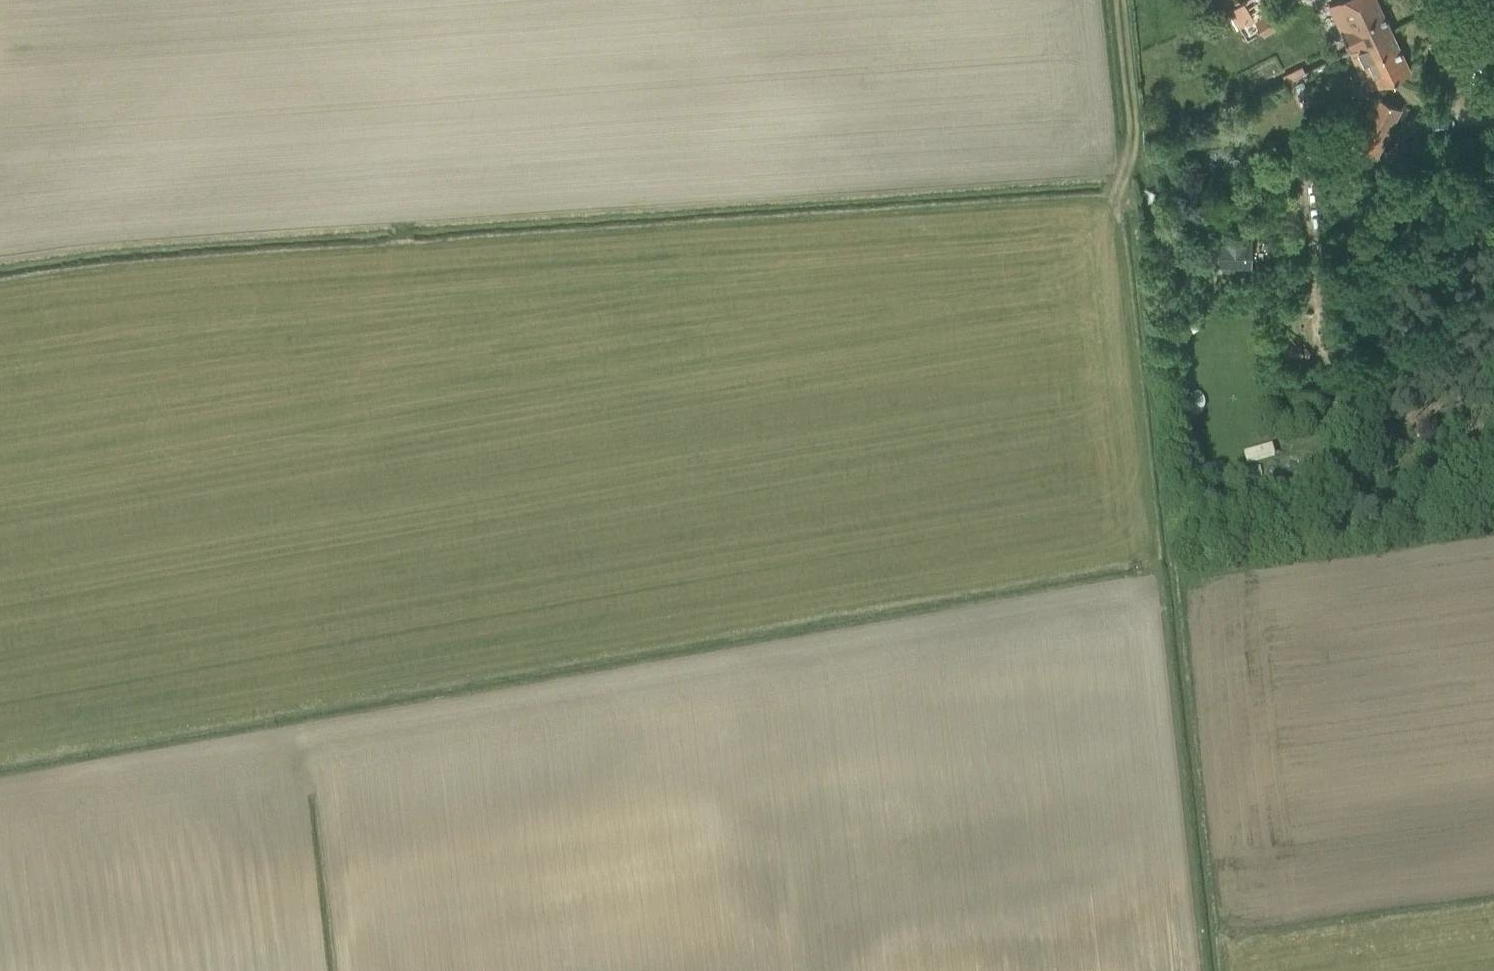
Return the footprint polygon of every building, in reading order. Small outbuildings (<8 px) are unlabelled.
[(1377,0),(1366,0),(1344,11),(1350,24),(1344,26),(1362,66),(1368,63),(1378,85),(1410,70),(1377,0)] [(1242,1),(1235,5),(1245,22),(1252,17),(1242,1)] [(1351,141),(1376,153),(1400,107),(1375,94),(1351,141)] [(1250,240),(1217,239),(1216,263),(1249,264),(1250,240)]
